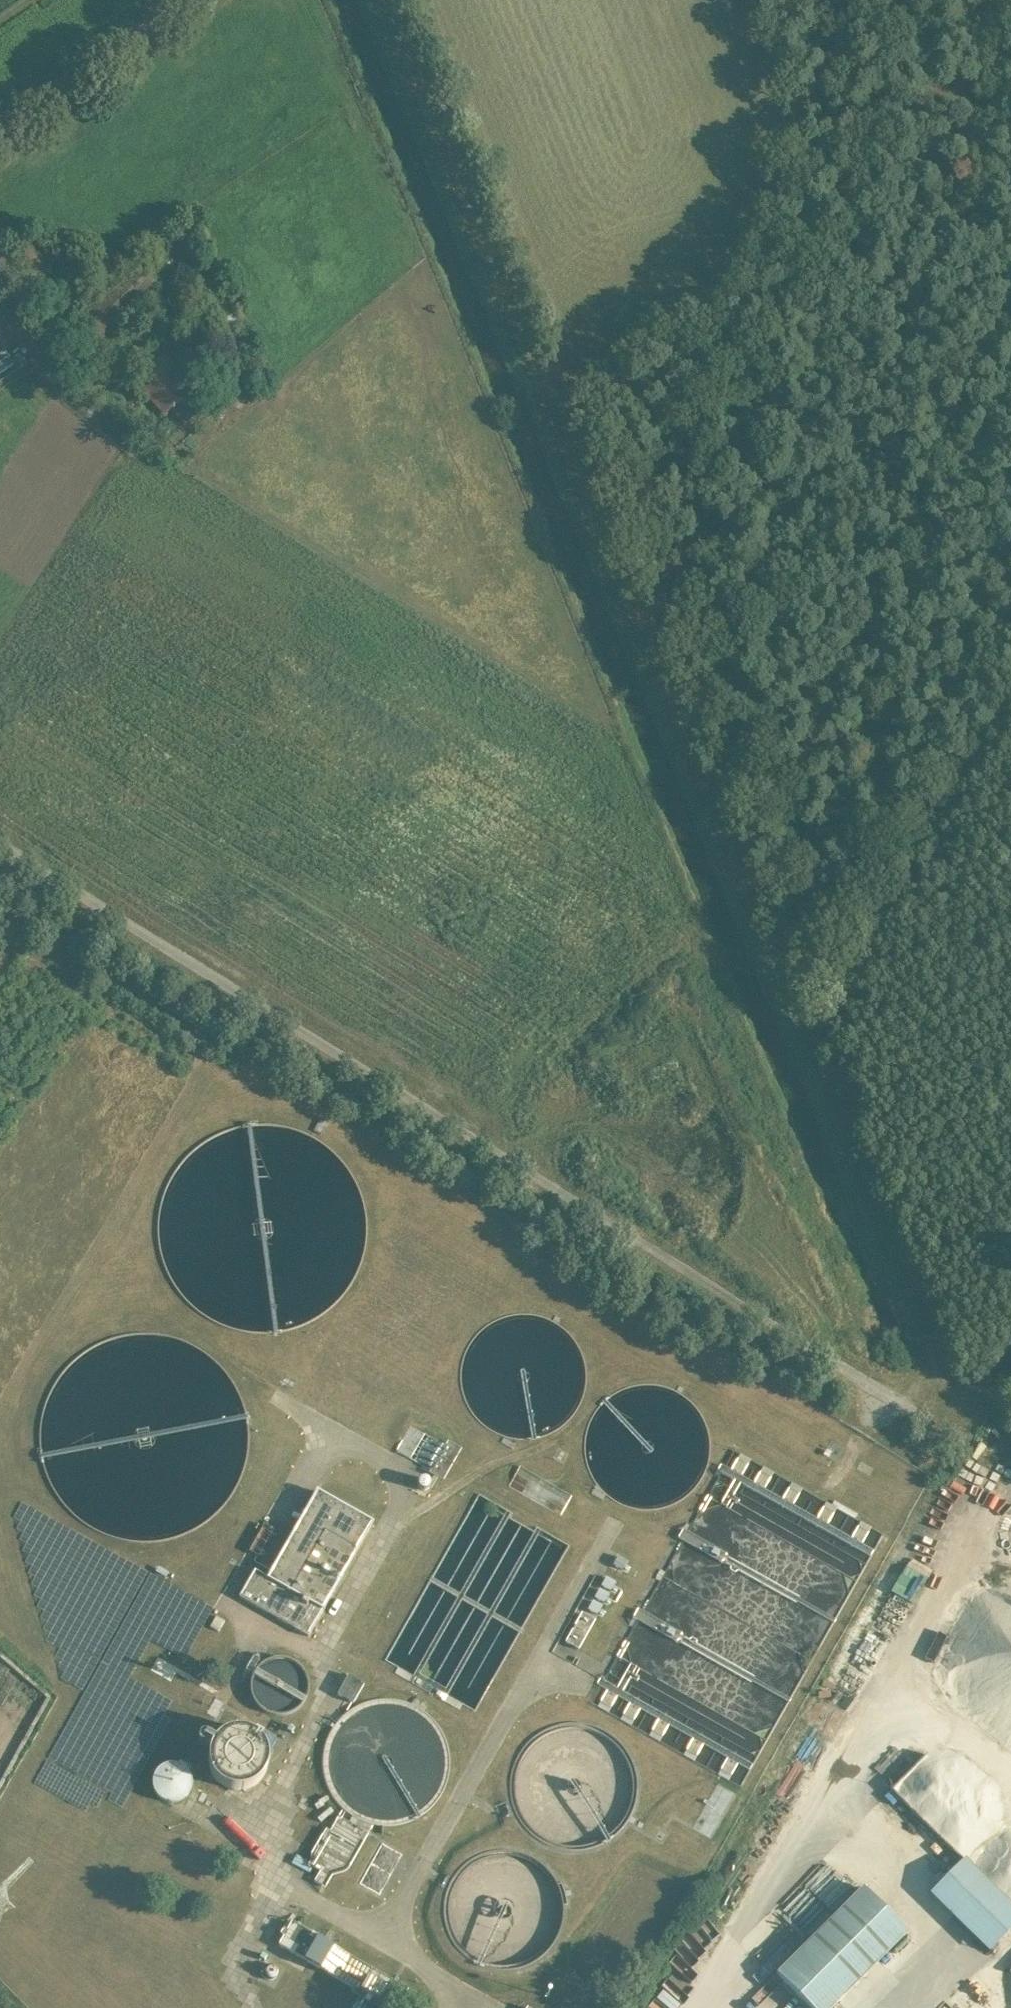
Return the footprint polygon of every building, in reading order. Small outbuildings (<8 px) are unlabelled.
[(165,413),(171,408),(186,425),(210,404),(165,354),(136,381),(165,413)] [(857,1581),(883,1531),(739,1454),(732,1466),(724,1466),(707,1498),(719,1504),(719,1514),(710,1510),(708,1514),(714,1514),(714,1517),(701,1517),(700,1518),(709,1523),(708,1540),(735,1554),(739,1546),(761,1547),(761,1558),(762,1556),(775,1563),(775,1557),(806,1557),(805,1570),(812,1570),(825,1577),(829,1570),(835,1573),(842,1573),(857,1581)] [(309,1635),(373,1522),(317,1490),(268,1577),(255,1570),(240,1597),(309,1635)] [(582,1613),(566,1643),(579,1650),(579,1649),(595,1621),(582,1613)] [(307,1691),(308,1686),(307,1683),(306,1677),(303,1672),(299,1667),(295,1663),(291,1661),(286,1660),(280,1659),(275,1660),(269,1662),(266,1664),(261,1668),(257,1672),(255,1676),(254,1682),(253,1688),(254,1692),(256,1697),(258,1702),(262,1707),(266,1709),(272,1712),(278,1713),(283,1713),(288,1712),(292,1711),(297,1708),(301,1704),(304,1700),(306,1696),(307,1691)] [(364,1684),(349,1675),(348,1676),(338,1694),(354,1703),(364,1684)] [(631,1791),(632,1783),(631,1770),(627,1758),(620,1748),(613,1739),(602,1731),(591,1726),(582,1724),(570,1723),(558,1724),(546,1728),(536,1734),(528,1742),(520,1752),(515,1763),(512,1774),(512,1785),(513,1796),(517,1807),(524,1819),(532,1828),(542,1835),(553,1840),(564,1843),(575,1843),(584,1842),(596,1838),(606,1832),(612,1828),(616,1823),(623,1814),(628,1804),(631,1791)] [(267,1764),(267,1759),(267,1753),(265,1747),(262,1742),(258,1737),(252,1733),(247,1731),(243,1730),(237,1730),(232,1731),(226,1733),(221,1736),(218,1740),(215,1743),(212,1749),(211,1754),(211,1760),(211,1765),(213,1771),(216,1774),(220,1779),(223,1782),(229,1785),(233,1786),(240,1787),(246,1786),(252,1784),(257,1781),(260,1778),(263,1773),(265,1769),(267,1764)] [(193,1792),(194,1785),(194,1780),(193,1776),(190,1772),(188,1769),(181,1765),(174,1764),(166,1765),(161,1768),(159,1770),(154,1777),(153,1785),(154,1792),(157,1797),(160,1800),(163,1803),(168,1805),(175,1805),(183,1803),(189,1799),(193,1792)] [(900,1798),(891,1790),(885,1797),(893,1805),(900,1798)] [(369,1833),(338,1815),(313,1864),(320,1869),(315,1880),(326,1887),(333,1875),(348,1870),(369,1833)] [(558,1918),(559,1907),(558,1895),(555,1884),(549,1873),(540,1863),(531,1856),(521,1851),(508,1848),(496,1847),(483,1849),(473,1853),(463,1859),(454,1868),(448,1877),(443,1886),(440,1896),(440,1909),(442,1922),(445,1932),(452,1943),(459,1951),(468,1958),(478,1963),(488,1966),(499,1967),(511,1966),(522,1962),(533,1957),(542,1948),(549,1940),(555,1929),(558,1918)] [(927,1891),(986,1951),(1010,1927),(1010,1903),(964,1855),(927,1891)] [(811,2007),(832,2007),(907,1932),(864,1888),(777,1975),(811,2007)] [(408,1988),(292,1923),(280,1945),(380,2001),(384,1994),(400,2003),(408,1988)]
